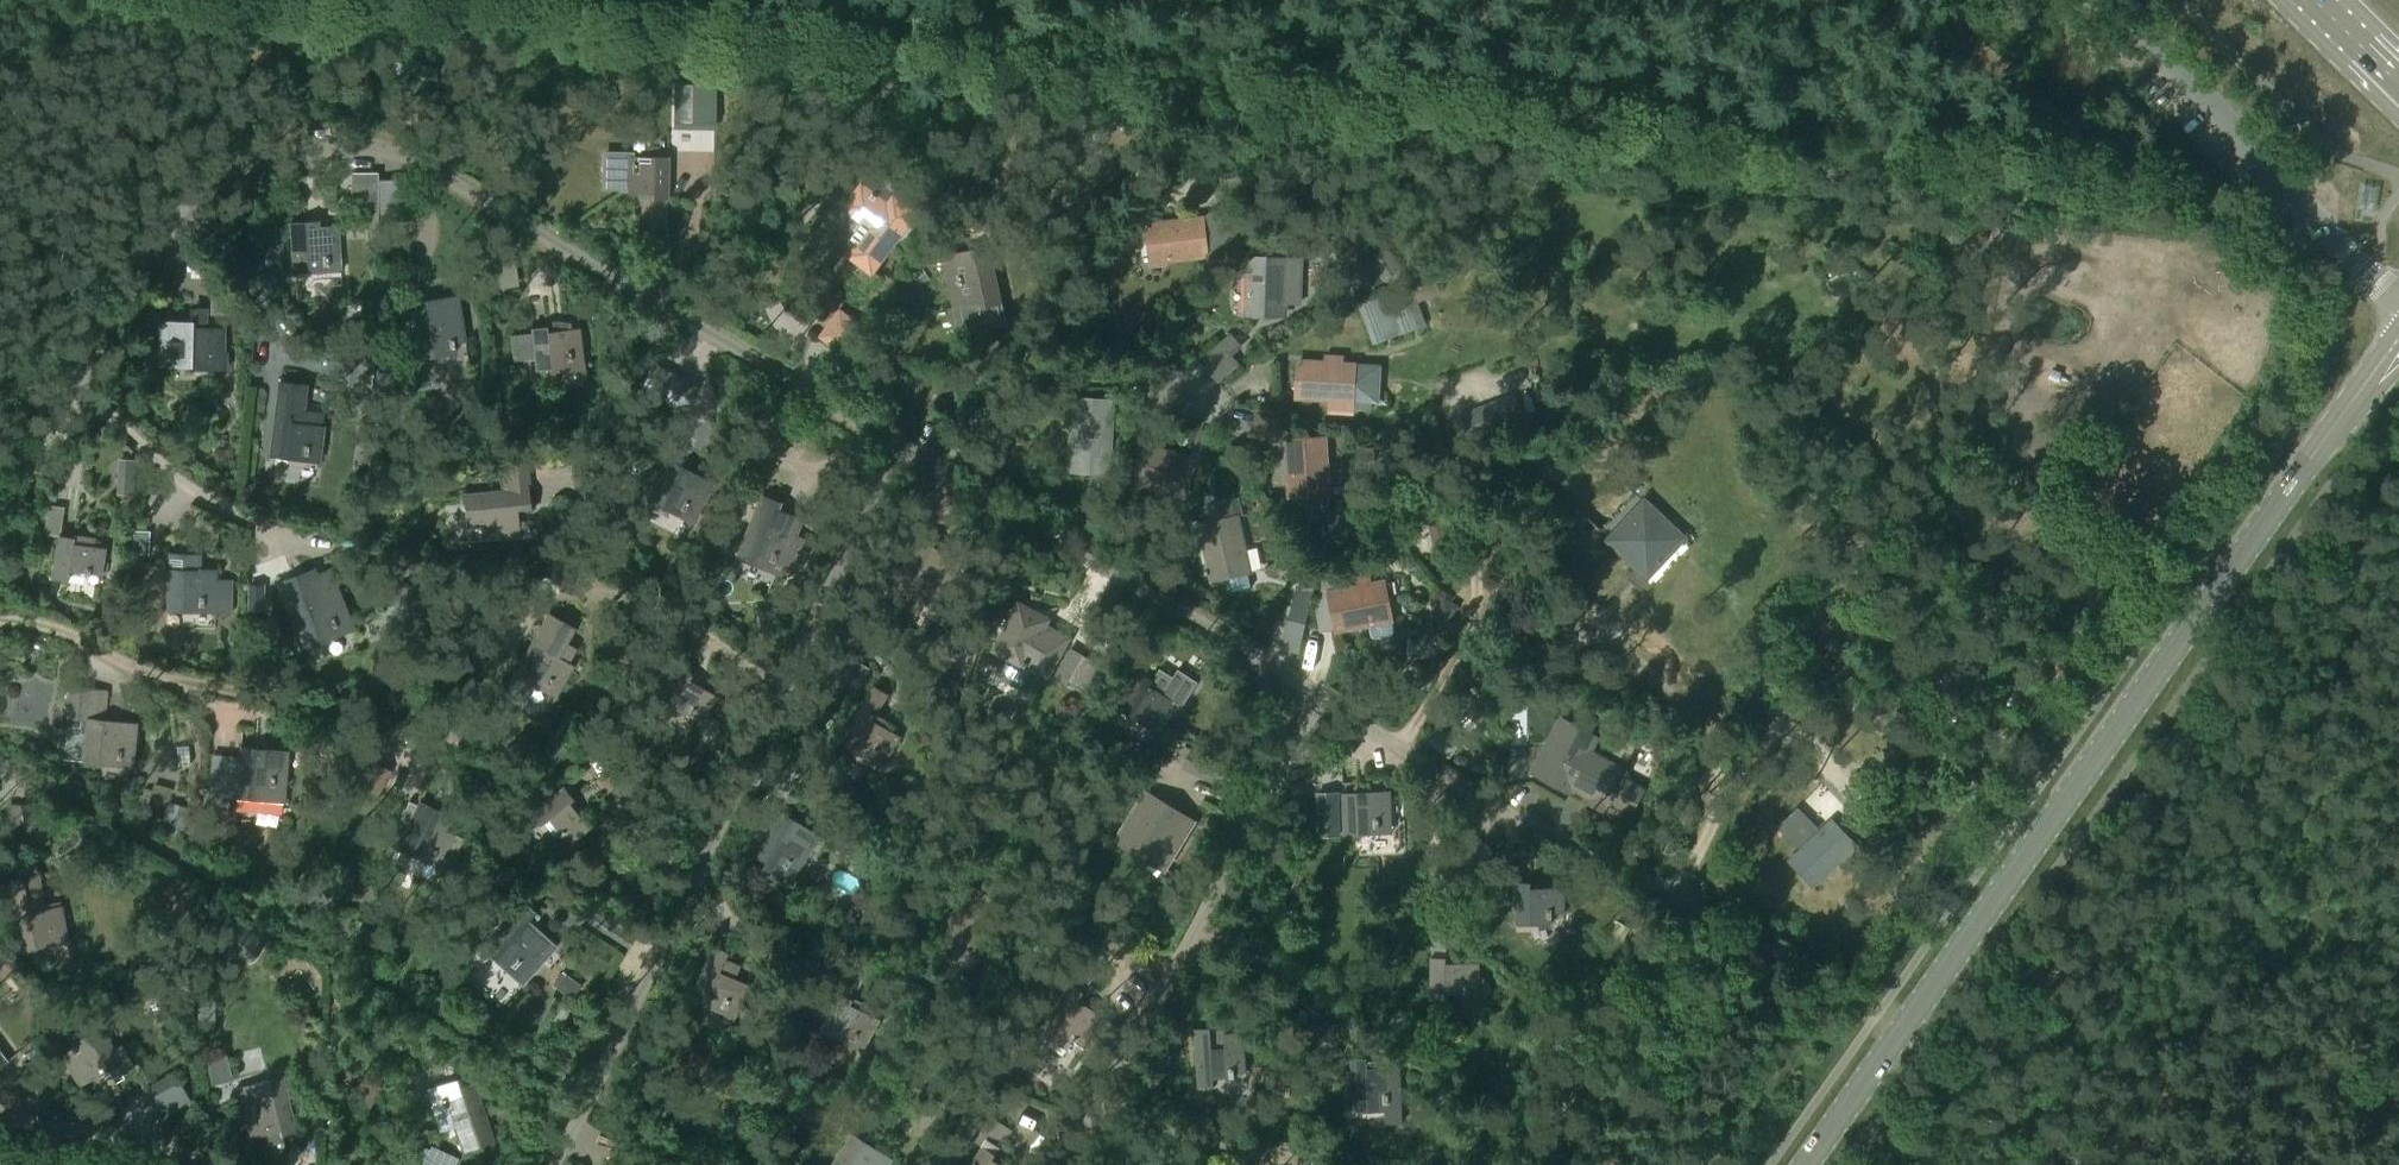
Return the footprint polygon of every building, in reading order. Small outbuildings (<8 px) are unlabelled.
[(623,155),(605,155),(604,188),(621,189),(621,192),(653,193),(653,198),(669,199),(669,156),(654,156),(654,162),(634,161),(633,166),(623,166),(623,155)] [(353,172),(353,200),(378,199),(378,171),(353,172)] [(413,179),(381,180),(381,212),(413,212),(413,179)] [(855,226),(867,235),(852,255),(874,271),(893,246),(883,239),(908,207),(882,187),(875,196),(863,187),(847,208),(861,218),(855,226)] [(669,199),(653,198),(653,228),(668,228),(669,199)] [(1149,225),(1153,260),(1209,254),(1246,229),(1228,203),(1205,219),(1193,220),(1192,213),(1181,214),(1182,221),(1149,225)] [(377,218),(364,218),(364,234),(377,234),(377,218)] [(328,271),(327,264),(341,263),(339,224),(319,225),(319,220),(291,221),(294,273),(328,271)] [(955,308),(981,303),(985,322),(1003,318),(1000,304),(1003,304),(992,250),(978,253),(977,248),(944,255),(955,308)] [(1288,259),(1289,249),(1252,248),(1249,313),(1285,314),(1285,301),(1300,302),(1302,259),(1288,259)] [(1401,272),(1391,255),(1373,266),(1383,283),(1401,272)] [(922,265),(912,272),(920,282),(930,275),(922,265)] [(1383,283),(1373,266),(1354,277),(1364,294),(1383,283)] [(1425,322),(1412,285),(1387,294),(1401,331),(1425,322)] [(452,343),(466,341),(459,294),(412,301),(421,358),(454,353),(452,343)] [(1372,342),(1397,332),(1383,296),(1358,305),(1372,342)] [(825,335),(840,347),(857,325),(842,313),(825,335)] [(161,364),(205,365),(205,368),(226,368),(226,353),(223,353),(224,327),(207,327),(207,318),(191,318),(191,321),(162,321),(161,364)] [(537,370),(551,368),(551,372),(585,368),(580,327),(571,328),(570,322),(547,325),(532,327),(537,370)] [(1220,344),(1228,353),(1241,342),(1233,333),(1220,344)] [(373,348),(350,347),(348,373),(347,385),(371,387),(373,348)] [(1298,396),(1330,398),(1329,409),(1353,410),(1354,402),(1379,403),(1381,366),(1356,365),(1356,364),(1343,363),(1343,356),(1330,355),(1330,362),(1300,360),(1299,368),(1294,371),(1293,387),(1298,390),(1298,396)] [(671,372),(654,363),(642,387),(659,395),(671,372)] [(271,456),(305,460),(306,449),(320,451),(323,425),(312,423),(314,410),(298,408),(302,383),(281,380),(271,456)] [(1512,397),(1461,416),(1470,439),(1521,420),(1512,397)] [(1074,431),(1072,471),(1109,473),(1113,400),(1078,399),(1076,431),(1074,431)] [(1245,437),(1276,447),(1283,424),(1253,414),(1245,437)] [(1289,440),(1293,496),(1328,493),(1325,438),(1289,440)] [(1229,442),(1222,440),(1215,444),(1214,452),(1218,458),(1225,460),(1232,456),(1234,448),(1229,442)] [(1123,476),(1186,495),(1192,477),(1201,480),(1208,455),(1190,449),(1187,458),(1134,441),(1123,476)] [(374,444),(364,443),(362,461),(372,462),(374,444)] [(135,461),(120,459),(118,473),(132,475),(135,461)] [(502,474),(503,490),(464,494),(467,527),(474,526),(474,529),(478,528),(480,540),(521,535),(519,517),(513,518),(512,509),(531,507),(526,459),(488,463),(490,476),(502,474)] [(697,511),(709,488),(667,466),(650,499),(663,506),(666,500),(685,509),(686,506),(697,511)] [(1600,531),(1656,583),(1680,557),(1651,529),(1662,517),(1636,493),(1600,531)] [(800,525),(775,515),(781,501),(762,494),(738,553),(769,566),(773,556),(801,567),(811,540),(797,534),(800,525)] [(1207,558),(1212,580),(1230,576),(1233,591),(1252,587),(1237,517),(1244,516),(1240,497),(1212,503),(1216,522),(1195,526),(1198,541),(1206,540),(1209,557),(1207,558)] [(51,500),(43,523),(58,528),(66,506),(51,500)] [(1448,545),(1443,520),(1430,522),(1434,547),(1448,545)] [(148,553),(149,530),(134,529),(133,552),(148,553)] [(52,577),(68,579),(69,573),(89,576),(89,572),(101,574),(105,547),(92,545),(93,536),(74,533),(73,537),(59,535),(52,577)] [(183,564),(169,563),(167,610),(183,611),(183,604),(204,605),(204,601),(215,601),(215,612),(231,613),(232,579),(216,578),(217,568),(200,567),(201,556),(193,556),(193,553),(183,552),(183,564)] [(1369,623),(1372,637),(1376,639),(1392,636),(1395,632),(1393,618),(1388,596),(1392,595),(1389,582),(1373,585),(1371,576),(1360,578),(1362,588),(1345,591),(1340,569),(1325,572),(1318,602),(1323,632),(1369,623)] [(333,622),(347,616),(331,575),(317,581),(315,575),(299,581),(296,576),(279,582),(293,619),(296,618),(306,644),(337,632),(333,622)] [(1289,616),(1309,621),(1316,589),(1297,584),(1289,616)] [(248,585),(247,612),(263,612),(264,585),(248,585)] [(1022,666),(1026,669),(1028,666),(1048,677),(1070,639),(1034,618),(1037,612),(1021,604),(1011,622),(1006,619),(1000,630),(1005,633),(996,649),(1023,664),(1022,666)] [(574,664),(569,661),(573,654),(565,649),(577,628),(562,619),(549,612),(514,673),(556,697),(574,664)] [(269,648),(273,663),(282,661),(278,646),(269,648)] [(845,677),(861,687),(873,666),(841,647),(823,675),(840,685),(845,677)] [(1070,681),(1090,692),(1104,666),(1084,655),(1070,681)] [(657,704),(670,711),(674,705),(691,716),(693,712),(703,718),(717,695),(689,679),(692,674),(678,667),(657,704)] [(1118,708),(1131,716),(1137,707),(1164,725),(1189,686),(1174,677),(1167,688),(1142,672),(1118,708)] [(108,689),(69,685),(66,717),(88,719),(84,761),(131,765),(135,723),(105,720),(108,689)] [(841,743),(855,751),(858,745),(876,756),(878,752),(888,759),(902,736),(874,719),(887,697),(874,689),(841,743)] [(1397,717),(1404,703),(1387,694),(1380,708),(1397,717)] [(1620,779),(1624,770),(1589,751),(1596,739),(1575,728),(1549,777),(1569,788),(1571,784),(1607,804),(1609,799),(1630,811),(1641,790),(1620,779)] [(256,752),(256,747),(241,745),(236,797),(284,802),(288,755),(256,752)] [(1186,766),(1215,780),(1223,763),(1194,749),(1186,766)] [(379,780),(361,769),(346,794),(365,805),(379,780)] [(569,802),(573,798),(564,786),(530,812),(540,825),(545,820),(557,836),(560,834),(568,843),(589,827),(569,802)] [(1359,835),(1360,855),(1406,853),(1405,822),(1392,822),(1391,790),(1344,792),(1346,835),(1359,835)] [(1117,840),(1166,870),(1195,821),(1147,791),(1117,840)] [(139,793),(134,804),(145,809),(150,798),(139,793)] [(45,797),(35,799),(21,801),(20,802),(28,842),(48,838),(46,827),(52,826),(45,797)] [(397,847),(440,868),(445,858),(453,862),(465,838),(436,825),(439,820),(430,815),(434,807),(420,800),(397,847)] [(1820,825),(1798,804),(1779,824),(1801,846),(1820,825)] [(763,872),(788,887),(820,835),(779,810),(773,819),(759,811),(735,851),(750,860),(753,855),(768,864),(763,872)] [(1836,817),(1790,861),(1813,884),(1858,841),(1836,817)] [(1340,819),(1324,820),(1324,835),(1341,835),(1340,819)] [(1855,846),(1847,855),(1856,864),(1864,855),(1855,846)] [(54,932),(66,930),(61,904),(45,907),(38,873),(8,879),(13,908),(21,950),(36,947),(35,940),(55,936),(54,932)] [(1517,882),(1517,924),(1551,924),(1551,913),(1565,913),(1565,887),(1532,887),(1532,882),(1517,882)] [(302,891),(312,908),(324,901),(314,884),(302,891)] [(524,901),(483,947),(508,970),(512,965),(514,967),(517,964),(529,974),(522,983),(523,984),(549,954),(544,950),(549,945),(529,927),(540,915),(524,901)] [(206,923),(252,957),(265,939),(219,905),(206,923)] [(1464,993),(1464,1012),(1479,1012),(1480,962),(1447,962),(1447,926),(1432,926),(1432,999),(1447,1000),(1447,993),(1464,993)] [(719,971),(723,961),(728,951),(713,945),(690,999),(733,1018),(748,984),(733,977),(719,971)] [(738,967),(723,961),(719,971),(733,977),(738,967)] [(867,971),(853,964),(844,984),(857,990),(867,971)] [(564,973),(555,986),(574,999),(583,986),(564,973)] [(1041,1030),(1053,1039),(1069,1049),(1072,1044),(1074,1045),(1076,1041),(1086,1048),(1107,1018),(1080,1000),(1085,992),(1072,983),(1041,1030)] [(861,1008),(864,1001),(855,996),(854,998),(841,991),(822,1029),(836,1037),(839,1031),(857,1040),(859,1036),(869,1042),(881,1018),(861,1008)] [(196,1024),(213,1024),(213,998),(196,998),(196,1024)] [(551,1019),(562,1024),(570,1008),(559,1003),(551,1019)] [(61,1053),(80,1085),(108,1069),(113,1078),(134,1065),(117,1035),(109,1040),(97,1020),(84,1028),(87,1033),(70,1044),(72,1047),(61,1053)] [(1196,1029),(1197,1043),(1200,1086),(1215,1085),(1215,1078),(1235,1077),(1235,1073),(1247,1072),(1244,1032),(1212,1034),(1211,1028),(1196,1029)] [(8,1060),(0,1050),(0,1066),(8,1060)] [(1370,1099),(1402,1098),(1401,1072),(1369,1073),(1369,1067),(1353,1067),(1355,1110),(1370,1110),(1370,1099)] [(283,1075),(268,1079),(237,1086),(249,1136),(280,1129),(281,1134),(296,1131),(283,1075)] [(433,1105),(432,1106),(440,1131),(455,1126),(463,1151),(494,1141),(473,1080),(459,1085),(457,1078),(427,1088),(433,1105)] [(337,1081),(328,1094),(342,1103),(351,1091),(337,1081)] [(867,1140),(854,1132),(832,1164),(889,1164),(891,1163),(864,1145),(867,1140)] [(994,1158),(997,1153),(984,1145),(971,1164),(1005,1164),(994,1158)]
